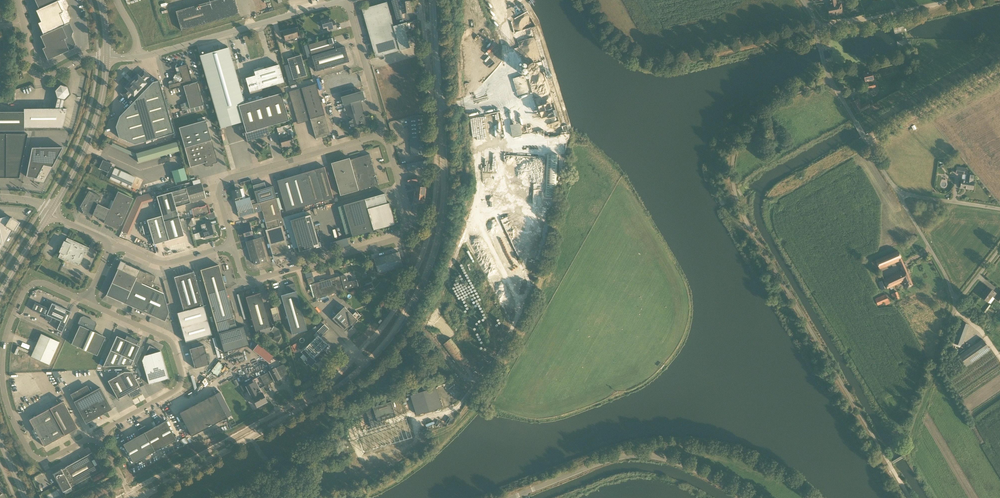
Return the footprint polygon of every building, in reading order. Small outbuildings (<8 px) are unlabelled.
[(56,0),(35,0),(39,9),(56,1),(56,0)] [(56,1),(39,9),(36,11),(41,22),(38,23),(43,35),(69,23),(71,19),(67,10),(69,6),(66,0),(60,0),(56,1)] [(176,11),(181,31),(239,14),(235,0),(216,0),(176,11)] [(403,18),(403,13),(411,12),(410,1),(401,2),(401,0),(394,0),(392,1),(397,20),(403,18)] [(831,7),(828,7),(830,15),(838,14),(838,15),(843,14),(841,3),(836,4),(835,0),(829,0),(831,7)] [(362,9),(376,58),(410,48),(403,23),(394,26),(387,2),(362,9)] [(327,27),(327,31),(336,28),(334,21),(331,22),(330,18),(321,21),(323,28),(327,27)] [(43,35),(40,36),(45,47),(42,49),(47,60),(74,49),(75,44),(72,36),(73,32),(69,23),(43,35)] [(285,40),(293,38),(294,42),(302,40),(300,35),(297,36),(295,28),(283,32),(285,40)] [(311,56),(328,51),(335,49),(332,38),(308,45),(311,56)] [(237,79),(230,52),(228,47),(200,56),(209,87),(220,128),(243,122),(246,132),(242,133),(243,135),(246,135),(247,140),(246,140),(247,141),(269,135),(267,127),(288,120),(281,93),(244,104),(237,79)] [(328,51),(332,67),(349,62),(344,47),(335,49),(328,51)] [(328,51),(311,56),(316,71),(332,67),(328,51)] [(297,83),(295,79),(307,76),(301,55),(287,59),(293,78),(288,79),(290,85),(297,83)] [(193,83),(189,69),(187,64),(179,67),(175,68),(177,74),(176,75),(175,75),(173,78),(174,78),(173,80),(168,82),(170,90),(183,86),(190,109),(203,105),(197,82),(193,83)] [(264,69),(269,86),(284,82),(279,65),(264,69)] [(245,78),(249,92),(269,86),(264,69),(263,67),(253,70),(255,75),(245,78)] [(22,72),(17,74),(15,74),(17,81),(24,78),(22,72)] [(119,138),(134,145),(174,133),(159,80),(152,82),(148,78),(149,77),(144,72),(138,78),(138,77),(134,81),(133,80),(131,83),(131,84),(127,87),(128,88),(123,94),(128,99),(129,98),(133,102),(119,116),(116,127),(119,138)] [(876,87),(873,76),(872,72),(863,74),(865,82),(868,81),(869,84),(867,85),(868,89),(876,87)] [(514,82),(518,95),(528,92),(523,76),(520,77),(513,79),(514,82)] [(301,88),(289,92),(298,124),(310,120),(316,138),(330,134),(316,84),(301,88)] [(24,128),(62,128),(67,109),(62,109),(64,100),(65,100),(70,95),(68,87),(60,85),(55,91),(57,99),(55,109),(24,109),(24,112),(0,112),(0,131),(24,131),(24,128)] [(340,92),(344,104),(365,98),(363,90),(356,92),(355,88),(340,92)] [(857,113),(870,106),(868,102),(860,106),(858,102),(860,101),(859,98),(857,99),(851,103),(857,113)] [(360,100),(352,102),(345,105),(349,120),(364,116),(360,100)] [(552,102),(540,106),(544,118),(558,114),(556,110),(550,112),(549,109),(554,108),(552,102)] [(351,128),(367,124),(364,116),(349,120),(351,128)] [(426,138),(424,118),(409,119),(411,139),(410,139),(411,155),(424,154),(423,138),(426,138)] [(179,128),(184,147),(190,167),(205,163),(206,167),(212,165),(212,164),(216,163),(217,161),(211,140),(205,120),(179,128)] [(510,125),(512,137),(523,135),(520,123),(510,125)] [(282,137),(279,138),(282,147),(288,145),(288,146),(294,145),(291,137),(294,137),(290,124),(284,126),(286,130),(280,131),(282,137)] [(6,134),(6,178),(11,178),(17,178),(19,178),(28,134),(6,134)] [(177,142),(136,152),(138,162),(180,152),(177,142)] [(119,145),(117,148),(135,157),(136,154),(119,145)] [(53,167),(52,167),(63,147),(32,148),(26,177),(34,178),(34,181),(44,183),(53,167)] [(547,153),(544,196),(555,197),(558,154),(547,153)] [(341,196),(379,185),(370,154),(350,160),(350,158),(332,163),(341,196)] [(109,179),(131,188),(136,177),(114,168),(114,169),(110,168),(112,164),(103,160),(99,169),(108,173),(106,176),(110,178),(109,179)] [(425,160),(406,164),(408,171),(427,168),(425,160)] [(175,183),(188,179),(185,167),(172,171),(175,183)] [(334,198),(326,172),(325,167),(278,181),(287,212),(334,198)] [(965,180),(961,180),(960,188),(973,189),(974,182),(973,182),(974,175),(966,174),(965,180)] [(290,255),(289,250),(282,226),(284,225),(273,186),(266,188),(265,182),(253,186),(257,199),(251,201),(250,197),(246,198),(236,201),(239,212),(238,212),(239,217),(262,211),(268,229),(266,230),(274,259),(290,255)] [(202,183),(178,190),(182,205),(190,203),(190,202),(206,198),(202,183)] [(415,186),(414,202),(415,202),(414,204),(417,204),(417,203),(424,203),(426,187),(415,186)] [(240,189),(236,190),(235,190),(236,190),(232,192),(234,199),(235,198),(236,201),(246,198),(243,189),(243,188),(240,189)] [(179,237),(184,236),(177,212),(175,207),(182,205),(178,190),(156,196),(162,216),(147,220),(154,244),(161,242),(162,242),(179,237)] [(93,215),(99,218),(105,221),(104,223),(117,229),(119,225),(121,225),(133,198),(129,196),(118,191),(109,209),(104,207),(98,204),(101,196),(89,191),(80,207),(83,208),(84,210),(82,214),(91,218),(93,215)] [(136,197),(123,232),(131,234),(142,204),(154,201),(152,193),(136,197)] [(388,203),(385,194),(344,205),(353,236),(396,224),(390,203),(388,203)] [(194,218),(203,215),(208,214),(210,213),(208,204),(205,205),(205,206),(199,208),(199,207),(191,209),(194,218)] [(301,212),(285,217),(295,253),(315,247),(320,246),(318,237),(319,236),(317,232),(316,232),(311,215),(306,216),(304,211),(301,212)] [(12,230),(13,231),(19,223),(10,217),(10,218),(7,216),(0,218),(0,232),(3,245),(12,230)] [(213,224),(211,225),(210,221),(205,222),(205,224),(201,225),(203,231),(199,233),(197,233),(199,238),(201,238),(204,237),(205,239),(213,237),(212,234),(212,233),(213,232),(215,232),(213,224)] [(254,237),(250,225),(242,227),(245,237),(247,236),(248,238),(254,237)] [(246,242),(249,251),(263,247),(261,237),(254,239),(254,237),(248,238),(249,241),(246,242)] [(62,249),(58,257),(79,267),(85,254),(86,254),(89,248),(67,238),(65,242),(64,241),(61,246),(62,246),(60,249),(62,249)] [(263,247),(249,251),(252,261),(254,260),(255,265),(267,261),(263,247)] [(898,251),(876,260),(880,269),(898,262),(899,265),(900,264),(901,267),(900,268),(901,271),(891,276),(888,278),(888,277),(884,279),(888,288),(903,282),(906,288),(913,285),(898,251)] [(374,259),(378,273),(403,266),(399,252),(374,259)] [(106,295),(128,305),(139,282),(143,272),(140,271),(140,270),(132,267),(132,266),(131,267),(125,264),(125,263),(120,261),(117,269),(118,269),(106,295)] [(200,270),(207,294),(225,289),(218,265),(200,270)] [(372,265),(367,266),(370,276),(375,275),(372,265)] [(328,275),(335,273),(332,266),(326,268),(328,275)] [(143,272),(139,282),(153,289),(155,284),(153,283),(156,277),(152,275),(151,276),(145,273),(143,272)] [(203,306),(195,277),(194,272),(174,277),(184,311),(203,306)] [(312,284),(313,288),(316,298),(345,290),(354,288),(352,281),(348,282),(347,277),(347,276),(346,276),(345,276),(345,275),(344,275),(341,276),(325,280),(320,282),(314,284),(312,284)] [(156,290),(153,289),(139,282),(128,305),(165,322),(169,313),(163,293),(156,290)] [(288,290),(289,293),(293,292),(292,288),(295,287),(294,283),(286,286),(287,290),(288,290)] [(281,295),(292,334),(306,330),(295,291),(296,291),(295,287),(292,288),(293,292),(289,293),(281,295)] [(988,302),(991,297),(992,297),(993,297),(995,294),(988,287),(984,292),(981,297),(989,303),(988,302)] [(235,324),(228,299),(225,289),(207,294),(215,323),(218,333),(224,352),(249,345),(243,326),(236,328),(235,324)] [(897,292),(891,294),(893,298),(895,297),(896,300),(899,299),(898,296),(899,296),(897,292)] [(253,295),(264,333),(271,331),(274,333),(274,336),(273,339),(278,342),(281,337),(278,329),(273,326),(272,328),(270,327),(260,293),(253,295)] [(890,304),(888,301),(886,294),(876,298),(878,305),(885,302),(886,305),(890,304)] [(255,331),(257,336),(260,338),(263,333),(264,333),(253,295),(245,297),(255,331)] [(62,332),(64,327),(71,312),(52,303),(49,309),(35,302),(32,310),(46,317),(44,320),(50,322),(51,322),(53,318),(61,321),(57,330),(62,332)] [(207,320),(203,306),(184,311),(177,313),(181,327),(207,320)] [(270,308),(272,315),(274,322),(282,319),(278,306),(270,308)] [(344,307),(333,319),(345,331),(348,328),(350,330),(353,326),(352,326),(358,320),(357,319),(361,316),(356,311),(353,315),(344,307)] [(81,318),(78,323),(79,326),(80,326),(71,344),(86,351),(94,332),(93,330),(96,324),(95,322),(84,317),(81,318)] [(212,335),(207,320),(181,327),(185,342),(212,335)] [(961,346),(967,329),(968,324),(960,321),(952,343),(961,346)] [(328,345),(321,337),(329,329),(324,324),(316,333),(318,335),(301,352),(307,358),(304,361),(307,364),(308,364),(311,367),(315,363),(314,362),(318,358),(319,360),(327,353),(324,349),(328,345)] [(105,337),(94,332),(86,351),(97,356),(105,337)] [(49,365),(59,342),(41,334),(31,357),(49,365)] [(117,336),(114,341),(103,367),(131,365),(139,346),(138,346),(140,342),(127,336),(125,340),(117,336)] [(451,338),(443,344),(461,367),(470,360),(451,338)] [(958,356),(966,367),(990,350),(983,339),(958,356)] [(253,350),(269,362),(274,356),(258,343),(253,350)] [(204,345),(190,349),(189,349),(195,369),(209,365),(204,345)] [(149,384),(163,380),(168,379),(161,351),(159,352),(158,350),(149,346),(146,354),(146,355),(144,356),(142,361),(149,384)] [(217,375),(225,366),(219,361),(211,371),(217,375)] [(261,376),(266,385),(274,381),(274,382),(280,378),(288,374),(283,364),(275,368),(269,371),(261,376)] [(142,391),(132,372),(131,372),(124,372),(108,381),(118,399),(128,393),(130,397),(133,398),(141,393),(142,391)] [(267,402),(264,397),(262,392),(260,393),(257,389),(255,390),(252,383),(246,386),(248,391),(257,407),(267,402)] [(74,402),(84,420),(86,424),(112,409),(100,388),(91,393),(87,386),(70,395),(74,402)] [(442,407),(441,402),(436,388),(411,396),(417,415),(442,407)] [(227,417),(232,415),(229,410),(220,392),(179,413),(191,436),(227,417)] [(46,411),(53,424),(61,437),(78,428),(63,401),(46,411)] [(396,416),(392,401),(373,407),(374,409),(366,411),(371,428),(384,424),(382,421),(396,416)] [(36,434),(53,424),(46,411),(29,420),(34,429),(33,429),(36,434)] [(141,428),(155,451),(176,440),(166,421),(148,430),(146,427),(144,426),(141,428)] [(44,447),(61,437),(53,424),(36,434),(38,438),(39,438),(44,447)] [(155,451),(141,428),(139,429),(138,431),(140,435),(123,444),(133,463),(155,451)] [(92,453),(87,455),(70,464),(80,482),(97,472),(101,470),(92,453)] [(80,482),(70,464),(53,474),(63,491),(80,482)] [(103,472),(92,477),(94,481),(105,476),(103,472)]
